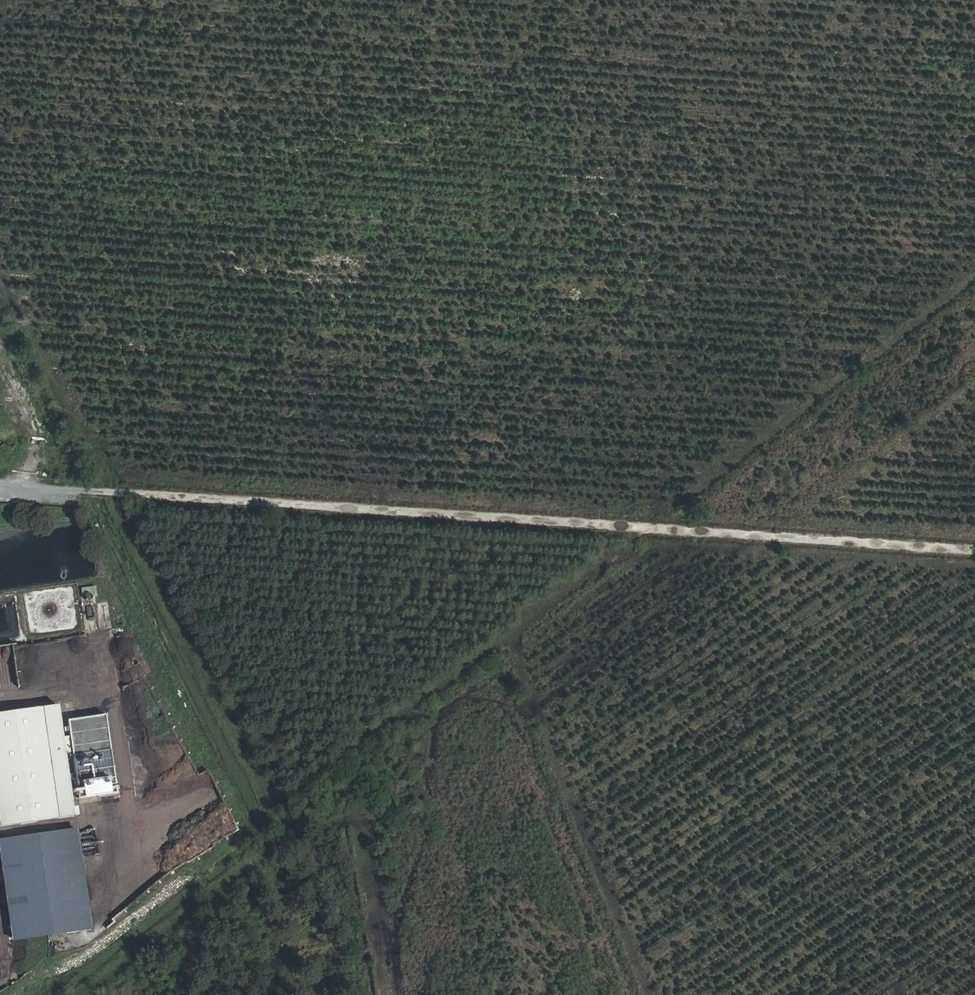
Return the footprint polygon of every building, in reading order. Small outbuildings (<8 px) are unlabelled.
[(20,687),(16,646),(0,648),(0,689),(20,687)] [(86,668),(101,676),(107,664),(92,656),(86,668)] [(139,728),(141,733),(166,723),(142,664),(121,673),(128,688),(115,693),(130,731),(139,728)] [(100,693),(66,699),(81,800),(116,795),(100,693)] [(38,700),(55,812),(76,809),(59,697),(38,700)] [(38,700),(18,708),(6,717),(0,727),(0,787),(2,791),(19,805),(33,811),(55,812),(38,700)] [(79,822),(1,833),(17,933),(92,922),(79,822)] [(18,980),(6,962),(0,966),(0,992),(18,980)]
